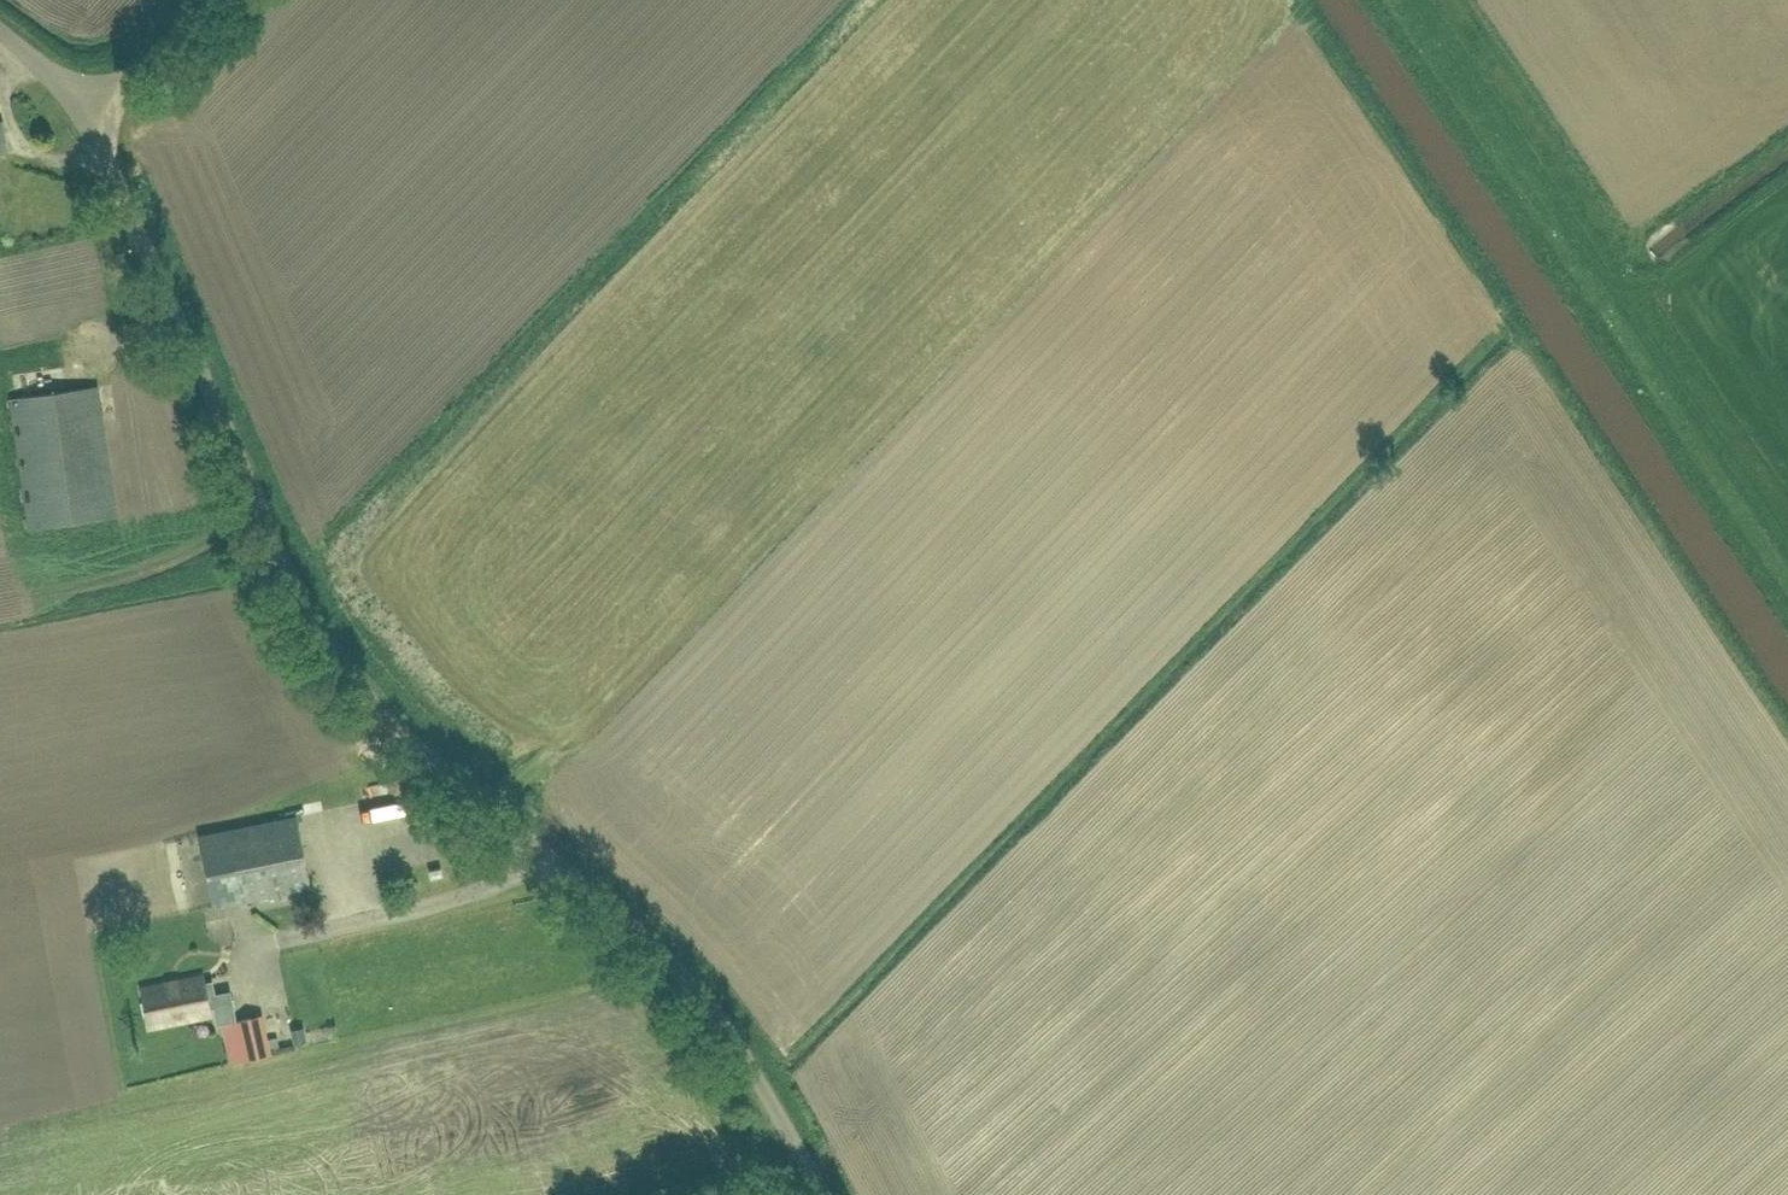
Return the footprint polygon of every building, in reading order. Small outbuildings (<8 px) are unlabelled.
[(29,529),(115,517),(96,386),(10,399),(29,529)] [(212,907),(310,887),(296,815),(198,835),(212,907)] [(148,1026),(209,1015),(201,975),(141,987),(148,1026)] [(212,980),(202,982),(208,1009),(213,1008),(216,1025),(237,1020),(230,990),(215,993),(212,980)] [(261,1017),(240,1021),(248,1061),(270,1057),(261,1017)]
